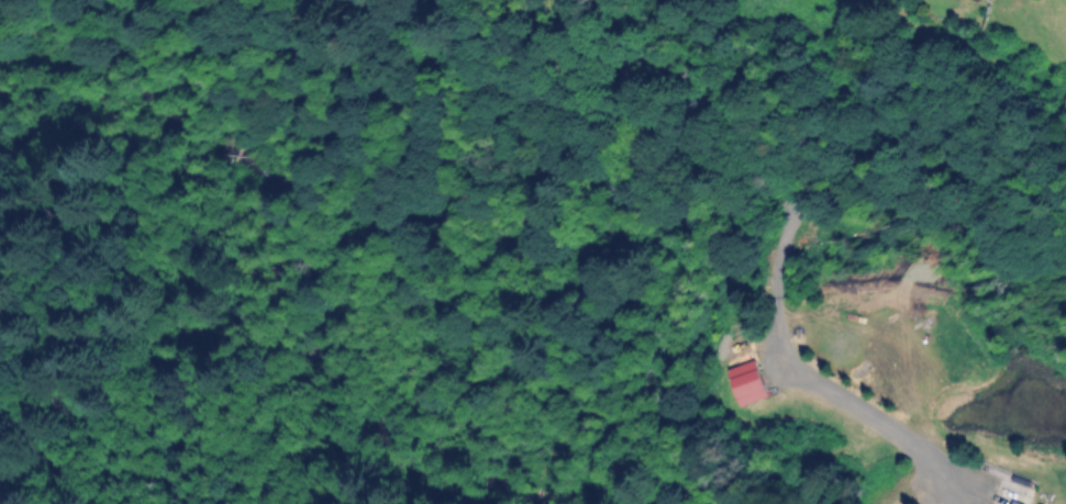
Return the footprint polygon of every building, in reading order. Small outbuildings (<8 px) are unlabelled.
[(772,396),(759,359),(732,368),(745,406),(772,396)]
